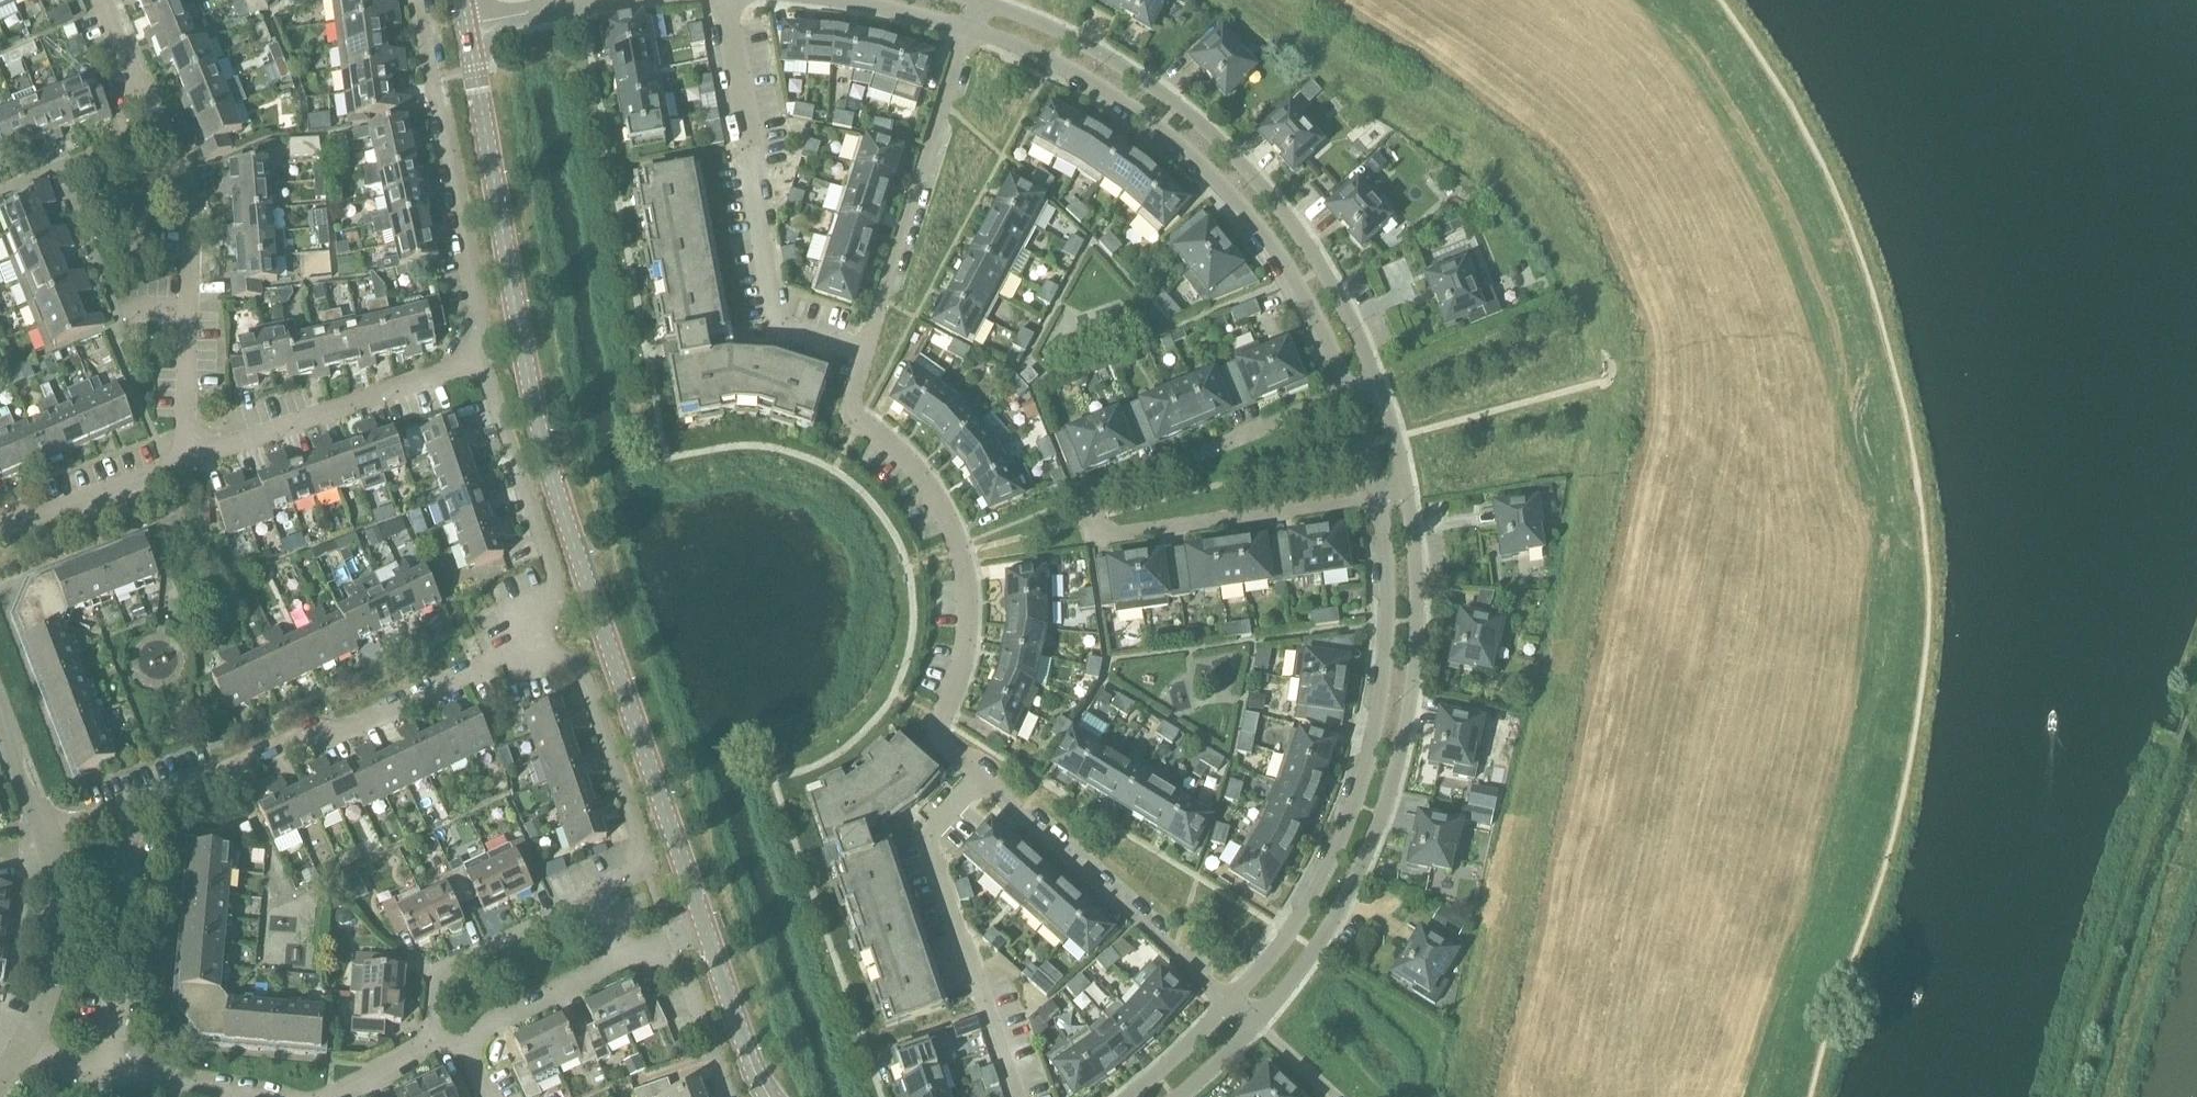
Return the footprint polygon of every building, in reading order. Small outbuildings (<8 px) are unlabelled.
[(14,0),(0,0),(0,11),(16,4),(14,0)] [(181,1),(183,0),(132,0),(134,4),(140,1),(146,15),(181,1)] [(244,1),(250,17),(260,13),(255,0),(248,0),(244,1)] [(265,0),(255,0),(260,13),(268,9),(265,0)] [(332,1),(335,24),(399,15),(397,4),(382,6),(381,0),(336,0),(332,1)] [(1165,0),(1109,0),(1106,6),(1149,29),(1165,0)] [(145,32),(148,40),(190,23),(181,1),(146,15),(151,29),(145,32)] [(68,7),(46,17),(51,28),(73,19),(68,7)] [(399,15),(335,24),(338,47),(386,40),(385,28),(400,26),(399,15)] [(609,54),(613,53),(613,52),(655,44),(650,17),(604,26),(609,54)] [(190,23),(148,40),(151,48),(158,45),(167,67),(175,64),(171,56),(207,41),(202,29),(194,32),(190,23)] [(262,45),(271,41),(264,25),(255,28),(262,45)] [(690,37),(704,35),(702,25),(688,28),(690,37)] [(79,36),(75,26),(64,30),(69,40),(79,36)] [(808,65),(811,31),(786,30),(783,64),(808,65)] [(832,67),(834,33),(811,31),(808,65),(832,67)] [(853,71),(860,38),(836,33),(834,33),(832,67),(853,71)] [(1226,96),(1255,70),(1223,34),(1193,60),(1226,96)] [(705,44),(704,35),(690,37),(691,47),(705,44)] [(860,38),(853,71),(851,84),(870,88),(869,92),(870,92),(883,42),(860,38)] [(338,47),(341,70),(405,61),(404,51),(388,53),(386,40),(338,47)] [(181,78),(216,63),(207,41),(171,56),(175,64),(181,78)] [(883,42),(870,92),(891,99),(892,99),(893,96),(907,50),(883,42)] [(19,50),(23,59),(38,52),(34,44),(19,50)] [(613,52),(613,53),(618,78),(660,70),(655,44),(613,52)] [(268,48),(275,65),(284,61),(278,45),(268,48)] [(6,67),(23,59),(19,50),(2,58),(6,67)] [(919,54),(907,50),(893,96),(915,103),(919,90),(921,90),(926,72),(930,73),(936,55),(920,50),(919,54)] [(284,61),(275,65),(281,81),(291,77),(284,61)] [(405,61),(341,70),(344,94),(393,88),(391,75),(407,72),(405,61)] [(225,85),(216,63),(181,78),(186,92),(180,94),(183,102),(225,85)] [(618,78),(623,103),(665,96),(660,70),(618,78)] [(82,81),(61,90),(75,125),(89,120),(92,126),(112,118),(95,74),(81,79),(82,81)] [(699,89),(713,87),(712,77),(698,80),(699,89)] [(1312,81),(1299,93),(1309,104),(1322,92),(1312,81)] [(234,108),(225,85),(183,102),(186,110),(193,108),(198,122),(234,108)] [(713,87),(699,89),(701,99),(715,96),(713,87)] [(393,88),(344,94),(348,126),(368,123),(367,116),(412,109),(410,98),(394,100),(393,88)] [(13,98),(17,108),(31,143),(45,137),(48,144),(56,141),(39,99),(35,89),(13,98)] [(61,90),(39,99),(56,141),(64,137),(61,131),(75,125),(61,90)] [(623,103),(627,129),(670,122),(665,96),(623,103)] [(1056,160),(1076,122),(1066,116),(1068,113),(1050,104),(1041,120),(1045,122),(1031,147),(1056,160)] [(793,119),(803,121),(805,107),(796,105),(793,119)] [(805,107),(803,121),(812,123),(815,109),(805,107)] [(0,114),(0,130),(12,158),(20,155),(17,149),(31,143),(17,108),(0,114)] [(243,130),(234,108),(198,122),(204,136),(198,139),(206,159),(233,149),(228,136),(243,130)] [(1293,171),(1322,145),(1290,108),(1260,135),(1293,171)] [(720,122),(718,112),(704,115),(706,125),(720,122)] [(832,127),(842,129),(845,115),(835,113),(832,127)] [(845,115),(842,129),(852,130),(854,116),(845,115)] [(373,139),(376,151),(420,141),(418,133),(412,135),(408,119),(354,132),(356,142),(373,139)] [(882,136),(884,122),(875,120),(872,134),(882,136)] [(675,148),(670,122),(627,129),(632,156),(675,148)] [(884,122),(882,136),(891,138),(894,124),(884,122)] [(1078,172),(1099,134),(1076,122),(1056,160),(1077,172),(1078,172)] [(1,155),(4,161),(12,158),(0,130),(0,156),(1,155)] [(1103,179),(1123,151),(1099,134),(1078,172),(1099,187),(1104,180),(1103,179)] [(860,139),(851,165),(892,178),(896,167),(899,169),(906,149),(887,144),(886,147),(860,139)] [(290,158),(322,157),(319,140),(289,141),(290,158)] [(361,169),(363,178),(419,166),(415,151),(422,150),(420,141),(376,151),(379,165),(361,169)] [(807,141),(805,150),(818,154),(821,145),(807,141)] [(815,163),(818,154),(805,150),(802,159),(815,163)] [(1125,194),(1146,167),(1123,151),(1103,179),(1104,180),(1125,194)] [(1378,154),(1364,166),(1373,176),(1387,164),(1378,154)] [(225,181),(225,189),(270,186),(268,162),(230,165),(231,181),(225,181)] [(313,165),(314,182),(324,182),(323,164),(313,165)] [(892,178),(851,165),(843,190),(884,203),(892,178)] [(419,166),(363,178),(355,180),(358,191),(383,185),(386,197),(430,187),(429,179),(422,181),(419,166)] [(1143,211),(1166,185),(1146,167),(1125,194),(1142,210),(1143,211)] [(1038,185),(1047,175),(1040,168),(1031,179),(1038,185)] [(725,335),(694,169),(637,179),(640,198),(645,197),(649,216),(644,217),(650,253),(655,252),(659,271),(654,272),(660,307),(665,306),(669,325),(664,326),(668,345),(677,343),(681,364),(671,365),(682,423),(701,419),(700,414),(719,411),(720,416),(739,412),(738,408),(757,409),(756,413),(775,419),(776,414),(794,420),(793,425),(811,431),(829,376),(774,358),(728,355),(710,358),(706,338),(725,335)] [(1047,175),(1038,185),(1045,192),(1055,182),(1047,175)] [(1004,198),(998,208),(1036,229),(1049,204),(1025,191),(1026,188),(1010,179),(1000,197),(1004,198)] [(0,200),(0,236),(1,239),(46,221),(41,209),(56,203),(47,181),(21,192),(25,203),(8,210),(3,198),(0,200)] [(324,182),(314,182),(316,200),(326,199),(324,182)] [(1361,246),(1391,220),(1358,184),(1329,210),(1361,246)] [(1187,203),(1166,185),(1143,211),(1142,210),(1137,216),(1158,235),(1187,203)] [(233,198),(234,213),(272,210),(270,186),(225,189),(226,198),(233,198)] [(371,215),(373,225),(429,212),(426,198),(432,196),(430,187),(386,197),(389,211),(371,215)] [(884,203),(843,190),(835,216),(843,219),(844,218),(876,228),(884,203)] [(791,191),(788,200),(802,204),(805,195),(791,191)] [(799,214),(802,204),(788,200),(785,209),(799,214)] [(1066,212),(1073,218),(1083,208),(1076,201),(1066,212)] [(998,208),(986,232),(1024,252),(1036,229),(998,208)] [(1090,214),(1083,208),(1073,218),(1080,225),(1090,214)] [(228,229),(229,237),(274,233),(272,210),(234,213),(235,228),(228,229)] [(318,229),(328,229),(327,211),(313,212),(314,230),(318,229)] [(429,212),(373,225),(375,235),(394,231),(396,243),(441,233),(439,226),(432,227),(429,212)] [(843,219),(836,242),(836,243),(868,253),(876,228),(844,218),(843,219)] [(1463,219),(1449,225),(1452,234),(1467,228),(1463,219)] [(46,221),(1,239),(10,261),(70,237),(66,227),(51,233),(46,221)] [(1177,253),(1192,272),(1224,247),(1208,226),(1198,234),(1189,223),(1165,243),(1174,254),(1177,253)] [(328,229),(318,229),(320,247),(329,246),(328,229)] [(986,232),(973,255),(1011,275),(1024,252),(986,232)] [(237,245),(238,261),(276,258),(274,233),(229,237),(230,246),(237,245)] [(443,242),(441,233),(396,243),(400,258),(383,261),(385,272),(439,259),(436,244),(443,242)] [(1106,251),(1116,241),(1110,234),(1099,243),(1106,251)] [(10,261),(19,283),(64,265),(59,252),(74,246),(70,237),(10,261)] [(1072,237),(1067,245),(1079,252),(1084,243),(1072,237)] [(836,243),(836,242),(828,239),(819,265),(860,278),(868,253),(836,243)] [(1116,241),(1106,251),(1112,258),(1123,248),(1116,241)] [(346,245),(336,246),(337,257),(348,255),(346,245)] [(1075,261),(1079,252),(1067,245),(1062,254),(1075,261)] [(1224,247),(1192,272),(1207,291),(1201,295),(1209,304),(1209,305),(1243,291),(1231,275),(1240,267),(1224,247)] [(781,251),(782,260),(796,258),(795,248),(781,251)] [(973,255),(961,278),(999,298),(1011,275),(973,255)] [(276,258),(238,261),(239,275),(232,276),(234,298),(262,296),(261,283),(278,281),(276,258)] [(798,267),(796,258),(782,260),(784,270),(798,267)] [(1464,264),(1428,279),(1446,324),(1468,315),(1472,324),(1499,313),(1490,292),(1478,297),(1464,264)] [(19,283),(27,306),(87,281),(83,271),(68,277),(64,265),(19,283)] [(860,278),(819,265),(811,291),(852,304),(860,278)] [(961,278),(948,301),(986,322),(999,298),(961,278)] [(27,306),(36,328),(81,309),(76,296),(91,291),(87,281),(27,306)] [(1042,292),(1055,298),(1059,290),(1047,283),(1042,292)] [(278,291),(281,305),(287,304),(293,294),(292,288),(278,291)] [(1055,298),(1042,292),(1038,300),(1050,307),(1055,298)] [(1164,294),(1153,303),(1170,321),(1183,316),(1164,294)] [(428,308),(404,313),(413,358),(423,355),(421,349),(437,345),(433,329),(446,326),(440,298),(426,301),(428,308)] [(386,300),(377,302),(381,319),(389,356),(405,353),(406,359),(413,358),(404,313),(390,317),(386,300)] [(973,346),(986,322),(948,301),(935,325),(973,346)] [(381,319),(377,302),(367,305),(370,321),(358,324),(368,368),(377,366),(375,360),(389,356),(381,319)] [(1261,315),(1256,302),(1230,312),(1236,326),(1261,315)] [(81,309),(36,328),(45,350),(55,346),(105,326),(101,315),(86,321),(81,309)] [(368,368),(358,324),(344,327),(340,311),(331,313),(334,330),(343,367),(359,363),(360,370),(368,368)] [(324,332),(311,335),(321,379),(330,377),(329,370),(343,367),(334,330),(331,313),(320,315),(324,332)] [(285,323),(298,378),(312,374),(314,381),(321,379),(311,335),(299,338),(295,321),(285,323)] [(285,323),(261,328),(272,374),(287,371),(289,380),(298,378),(285,323)] [(257,378),(272,374),(261,328),(249,331),(251,339),(240,342),(244,358),(231,361),(237,389),(259,384),(257,378)] [(1017,338),(1030,345),(1034,336),(1022,330),(1017,338)] [(1175,350),(1170,337),(1161,341),(1166,354),(1175,350)] [(1025,353),(1030,345),(1017,338),(1013,347),(1025,353)] [(947,354),(956,358),(962,346),(954,341),(947,354)] [(1237,362),(1225,367),(1237,396),(1249,391),(1254,402),(1278,393),(1262,355),(1258,343),(1233,353),(1237,362)] [(1287,345),(1262,355),(1278,393),(1285,390),(1287,394),(1308,386),(1302,371),(1298,372),(1287,345)] [(971,350),(962,346),(956,358),(964,363),(971,350)] [(894,403),(915,418),(935,390),(940,383),(914,365),(894,403)] [(1212,375),(1189,385),(1205,423),(1229,413),(1224,401),(1237,396),(1225,367),(1211,373),(1212,375)] [(1029,387),(1039,378),(1030,369),(1020,377),(1029,387)] [(1006,386),(1012,393),(1023,384),(1016,377),(1006,386)] [(98,379),(91,382),(111,429),(112,433),(135,423),(119,385),(104,392),(98,379)] [(68,392),(74,405),(85,429),(91,442),(112,433),(111,429),(91,382),(68,392)] [(1029,391),(1023,384),(1012,393),(1019,401),(1029,391)] [(1189,385),(1166,394),(1182,432),(1189,429),(1205,423),(1189,385)] [(931,429),(934,431),(936,429),(956,405),(935,390),(915,418),(931,429)] [(1142,401),(1128,406),(1140,435),(1153,430),(1157,442),(1182,432),(1166,394),(1143,403),(1142,401)] [(55,397),(47,401),(59,429),(69,452),(91,442),(85,429),(74,405),(61,411),(55,397)] [(936,429),(934,431),(950,449),(973,429),(982,420),(962,398),(956,405),(936,429)] [(44,417),(31,423),(33,429),(47,461),(69,452),(59,429),(47,401),(39,404),(44,417)] [(1032,401),(1021,406),(1027,420),(1038,416),(1032,401)] [(1116,415),(1093,424),(1109,462),(1133,452),(1128,440),(1140,435),(1128,406),(1115,412),(1116,415)] [(11,416),(3,419),(7,429),(25,470),(47,461),(33,429),(31,423),(17,429),(11,416)] [(0,436),(0,470),(4,479),(25,470),(7,429),(3,419),(0,421),(0,434),(1,436),(0,436)] [(365,422),(384,474),(407,466),(394,430),(380,435),(374,419),(365,422)] [(429,456),(481,438),(478,429),(462,435),(457,420),(421,433),(429,456)] [(973,429),(950,449),(966,467),(1002,442),(990,429),(982,420),(973,429)] [(383,474),(384,474),(365,422),(356,425),(362,442),(348,446),(361,482),(365,493),(387,485),(383,474)] [(1084,472),(1109,462),(1093,424),(1070,433),(1069,431),(1055,437),(1067,465),(1079,460),(1084,472)] [(320,438),(338,490),(361,482),(348,446),(335,451),(329,435),(320,438)] [(316,498),(338,490),(320,438),(311,441),(317,457),(304,462),(316,498)] [(437,478),(473,466),(468,453),(485,447),(481,438),(429,456),(437,478)] [(1040,454),(1053,449),(1049,440),(1036,445),(1040,454)] [(1002,442),(966,467),(978,488),(1008,472),(1009,473),(1016,468),(1002,442)] [(1053,449),(1040,454),(1043,463),(1056,458),(1053,449)] [(294,506),(316,498),(304,462),(290,467),(285,450),(276,453),(294,506)] [(272,513),(294,506),(276,453),(267,456),(272,473),(258,478),(260,484),(270,513),(272,513)] [(445,501),(497,483),(494,474),(477,479),(473,466),(437,478),(445,501)] [(1032,487),(1024,468),(1018,472),(1016,468),(1009,473),(1008,472),(978,488),(990,510),(1035,492),(1032,487)] [(274,519),(272,513),(270,513),(260,484),(248,489),(242,472),(233,475),(251,527),(274,519)] [(228,536),(251,527),(233,475),(224,478),(230,495),(215,500),(228,536)] [(452,523),(488,511),(483,498),(500,492),(497,483),(445,501),(452,523)] [(1503,557),(1542,551),(1536,503),(1496,508),(1503,557)] [(460,546),(512,528),(509,519),(493,524),(488,511),(452,523),(460,546)] [(402,520),(379,528),(386,541),(407,531),(402,520)] [(425,522),(413,527),(416,535),(428,531),(429,530),(427,523),(425,523),(425,522)] [(1316,535),(1322,575),(1348,571),(1344,542),(1348,541),(1346,526),(1323,529),(1324,533),(1316,535)] [(515,537),(512,528),(460,546),(468,569),(504,557),(499,542),(515,537)] [(304,539),(306,546),(328,539),(326,532),(304,539)] [(1298,579),(1322,575),(1316,535),(1291,538),(1292,551),(1279,553),(1284,584),(1298,582),(1298,579)] [(79,774),(99,766),(116,759),(64,625),(69,613),(159,578),(145,541),(130,547),(128,541),(111,547),(113,553),(86,564),(84,558),(67,564),(69,570),(32,585),(18,616),(32,654),(26,656),(33,673),(39,671),(50,698),(44,700),(50,717),(56,715),(67,742),(61,744),(67,762),(73,759),(79,774)] [(312,550),(315,559),(338,550),(335,542),(312,550)] [(1269,586),(1284,584),(1279,553),(1266,554),(1264,542),(1238,546),(1244,586),(1269,583),(1269,586)] [(1219,590),(1244,586),(1238,546),(1213,549),(1219,590)] [(1195,593),(1219,590),(1213,549),(1188,553),(1189,565),(1176,567),(1181,598),(1195,596),(1195,593)] [(1141,601),(1142,611),(1168,607),(1167,600),(1181,598),(1176,567),(1163,569),(1161,557),(1135,560),(1141,601)] [(396,564),(420,614),(442,604),(426,569),(412,576),(405,560),(396,564)] [(1116,615),(1142,611),(1141,601),(1135,560),(1109,564),(1111,576),(1097,578),(1102,609),(1115,607),(1116,615)] [(382,590),(398,624),(420,614),(396,564),(387,568),(395,584),(382,590)] [(1009,603),(1052,602),(1052,572),(1009,578),(1009,603)] [(398,624),(382,590),(369,596),(362,580),(353,584),(377,634),(398,624)] [(377,634),(353,584),(344,588),(352,604),(338,611),(341,616),(342,616),(355,644),(356,644),(377,634)] [(1078,592),(1080,602),(1094,600),(1092,590),(1078,592)] [(1490,613),(1494,593),(1480,592),(1476,610),(1490,613)] [(1094,600),(1080,602),(1081,612),(1095,610),(1094,600)] [(1044,631),(1044,632),(1053,633),(1052,602),(1009,603),(1010,628),(1044,631)] [(342,616),(341,616),(329,622),(322,606),(312,611),(336,661),(359,650),(356,644),(355,644),(342,616)] [(1313,628),(1339,624),(1337,610),(1311,614),(1313,628)] [(336,661),(312,611),(304,614),(312,630),(298,637),(315,671),(336,661)] [(1491,672),(1501,624),(1462,616),(1452,664),(1491,672)] [(1242,638),(1251,637),(1249,623),(1240,624),(1242,638)] [(315,671),(298,637),(286,642),(279,626),(269,631),(293,681),(315,671)] [(1044,631),(1010,628),(1005,651),(1039,658),(1044,632),(1044,631)] [(293,681),(269,631),(261,635),(269,650),(255,657),(272,691),(293,681)] [(1294,681),(1344,688),(1347,662),(1335,660),(1338,640),(1306,644),(1304,656),(1298,655),(1295,680),(1294,681)] [(272,691),(255,657),(243,662),(236,647),(226,651),(250,701),(272,691)] [(250,701),(226,651),(218,655),(226,671),(212,677),(228,711),(250,701)] [(1000,675),(1033,686),(1045,688),(1051,661),(1039,658),(1005,651),(1000,675)] [(1089,659),(1087,668),(1101,671),(1102,661),(1089,659)] [(1101,671),(1087,668),(1085,678),(1099,680),(1101,671)] [(1033,686),(1000,675),(990,697),(1021,711),(1022,710),(1033,686)] [(1297,706),(1295,721),(1326,725),(1328,712),(1340,714),(1344,688),(1294,681),(1295,680),(1290,679),(1288,697),(1301,699),(1300,706),(1297,706)] [(1119,713),(1126,701),(1118,696),(1111,708),(1119,713)] [(1021,711),(990,697),(980,720),(1017,742),(1030,714),(1022,710),(1021,711)] [(1126,701),(1119,713),(1127,718),(1135,706),(1126,701)] [(532,737),(585,719),(582,711),(565,716),(560,702),(525,714),(532,737)] [(449,707),(473,757),(495,747),(479,713),(465,719),(457,703),(449,707)] [(435,733),(451,767),(473,757),(449,707),(440,711),(448,727),(435,733)] [(1055,766),(1078,780),(1101,743),(1110,727),(1087,713),(1055,766)] [(1241,735),(1239,744),(1253,747),(1259,717),(1245,714),(1241,735)] [(1470,770),(1480,723),(1442,715),(1432,762),(1470,770)] [(1056,727),(1068,734),(1073,726),(1061,718),(1056,727)] [(540,760),(576,748),(571,734),(588,729),(585,719),(532,737),(540,760)] [(406,727),(430,777),(451,767),(435,733),(422,739),(414,723),(406,727)] [(1164,741),(1171,729),(1163,723),(1156,736),(1164,741)] [(392,753),(408,787),(430,777),(406,727),(397,732),(405,747),(392,753)] [(1068,734),(1056,727),(1051,735),(1063,742),(1068,734)] [(1180,734),(1171,729),(1164,741),(1172,746),(1180,734)] [(1292,731),(1284,757),(1325,770),(1333,744),(1292,731)] [(915,802),(938,776),(894,737),(883,750),(886,754),(871,767),(868,763),(841,781),(844,785),(826,794),(824,789),(807,795),(826,850),(836,847),(842,866),(833,869),(839,888),(844,886),(850,905),(845,906),(857,940),(862,939),(868,957),(863,958),(875,993),(879,991),(886,1009),(881,1011),(887,1029),(942,1010),(888,851),(872,856),(865,834),(915,802)] [(1192,741),(1185,737),(1177,749),(1186,754),(1193,742),(1192,741)] [(1101,743),(1078,780),(1101,794),(1123,757),(1101,743)] [(363,748),(387,798),(408,787),(392,753),(379,759),(372,744),(363,748)] [(1251,756),(1253,747),(1239,744),(1237,754),(1251,756)] [(362,802),(361,802),(364,808),(387,798),(363,748),(354,752),(362,768),(350,773),(349,774),(362,802)] [(548,782),(600,765),(597,755),(580,761),(576,748),(540,760),(548,782)] [(1209,768),(1216,756),(1208,751),(1201,763),(1209,768)] [(1216,756),(1209,768),(1217,773),(1225,761),(1216,756)] [(1123,757),(1101,794),(1123,807),(1141,778),(1142,778),(1147,771),(1123,757)] [(1325,770),(1284,757),(1275,783),(1284,786),(1284,785),(1317,795),(1325,770)] [(341,812),(361,802),(362,802),(349,774),(350,773),(347,767),(333,774),(326,758),(317,762),(341,812)] [(303,788),(319,822),(341,812),(317,762),(309,766),(316,782),(303,788)] [(556,805),(591,793),(587,779),(603,774),(600,765),(548,782),(556,805)] [(274,782),(298,832),(319,822),(303,788),(290,794),(283,778),(274,782)] [(1141,778),(1123,807),(1146,821),(1164,792),(1163,791),(1142,778),(1141,778)] [(1227,791),(1241,795),(1244,786),(1230,781),(1227,791)] [(275,843),(298,832),(274,782),(266,786),(273,802),(259,809),(275,843)] [(1274,807),(1305,822),(1317,795),(1284,785),(1284,786),(1275,783),(1266,803),(1274,806),(1274,807)] [(1164,792),(1146,821),(1168,835),(1186,805),(1187,806),(1192,798),(1167,784),(1163,791),(1164,792)] [(1241,795),(1227,791),(1224,800),(1238,804),(1241,795)] [(563,828),(616,810),(612,800),(596,806),(591,793),(556,805),(563,828)] [(1274,807),(1274,806),(1266,803),(1256,825),(1293,847),(1305,822),(1274,807)] [(1186,805),(1168,835),(1178,841),(1176,844),(1193,854),(1203,838),(1200,836),(1210,820),(1187,806),(1186,805)] [(1460,820),(1473,823),(1476,809),(1463,806),(1460,820)] [(619,818),(616,810),(563,828),(571,851),(607,839),(602,824),(619,818)] [(1449,873),(1459,825),(1421,817),(1411,865),(1449,873)] [(243,838),(254,833),(249,823),(239,828),(243,838)] [(984,875),(1012,843),(992,825),(963,857),(984,875)] [(1214,834),(1227,839),(1230,829),(1217,825),(1214,834)] [(1250,852),(1279,870),(1293,847),(1256,825),(1242,848),(1250,852)] [(1225,848),(1227,839),(1214,834),(1211,844),(1225,848)] [(511,846),(488,857),(492,866),(509,901),(532,890),(523,871),(534,865),(522,840),(511,846)] [(984,875),(1003,893),(1032,860),(1012,843),(984,875)] [(288,1053),(306,1055),(306,1048),(322,1050),(325,1010),(229,1002),(221,991),(233,848),(194,844),(193,860),(186,859),(185,878),(191,878),(188,907),(182,906),(180,925),(187,925),(184,954),(178,954),(176,972),(183,973),(179,1012),(201,1039),(241,1042),(240,1049),(259,1050),(259,1044),(288,1046),(288,1053)] [(1273,880),(1279,870),(1250,852),(1242,848),(1228,871),(1252,886),(1250,889),(1266,899),(1276,882),(1273,880)] [(449,865),(453,873),(465,898),(476,893),(485,912),(509,901),(492,866),(488,857),(464,868),(461,860),(449,865)] [(1022,909),(1023,910),(1051,878),(1032,860),(1003,893),(1022,909)] [(320,879),(315,868),(302,874),(307,885),(320,879)] [(465,898),(453,873),(441,879),(446,888),(422,899),(439,934),(449,929),(451,933),(454,934),(462,931),(463,928),(461,924),(463,923),(453,903),(465,898)] [(358,874),(346,880),(350,889),(362,882),(358,874)] [(1023,910),(1042,928),(1071,896),(1051,878),(1023,910)] [(957,894),(971,890),(967,880),(954,885),(957,894)] [(6,914),(9,889),(0,888),(0,913),(6,914)] [(439,934),(422,899),(418,890),(384,906),(395,931),(407,926),(416,945),(439,934)] [(974,899),(971,890),(957,894),(960,903),(974,899)] [(1071,896),(1042,928),(1063,946),(1069,940),(1068,939),(1091,913),(1071,896)] [(1433,921),(1443,927),(1452,913),(1442,907),(1433,921)] [(1068,939),(1069,940),(1088,957),(1101,943),(1104,945),(1117,931),(1102,918),(1099,921),(1091,913),(1068,939)] [(983,940),(990,947),(999,936),(992,930),(983,940)] [(1435,986),(1455,954),(1421,933),(1396,975),(1416,987),(1413,992),(1435,1005),(1444,991),(1435,986)] [(999,936),(990,947),(997,953),(1007,943),(999,936)] [(1111,950),(1104,956),(1113,967),(1121,960),(1111,950)] [(365,994),(403,996),(405,971),(383,970),(384,957),(357,956),(356,969),(366,969),(365,994)] [(1106,973),(1113,967),(1104,956),(1096,963),(1106,973)] [(1034,977),(1039,971),(1031,965),(1022,975),(1029,982),(1034,977)] [(1132,982),(1131,983),(1144,995),(1169,1018),(1178,1009),(1181,1011),(1192,998),(1178,986),(1175,989),(1150,966),(1134,984),(1132,982)] [(1034,977),(1029,982),(1046,997),(1056,987),(1039,971),(1034,977)] [(1081,976),(1074,983),(1083,993),(1090,987),(1081,976)] [(1076,1000),(1083,993),(1074,983),(1066,989),(1076,1000)] [(610,996),(629,1036),(651,1025),(654,1032),(668,1026),(654,997),(642,1003),(634,985),(630,986),(625,984),(617,988),(614,994),(610,996)] [(403,996),(365,994),(356,993),(354,1020),(353,1019),(352,1032),(379,1034),(380,1022),(402,1023),(403,996)] [(1144,995),(1129,1012),(1154,1035),(1169,1018),(1144,995)] [(595,1025),(582,1031),(596,1059),(598,1063),(611,1057),(606,1046),(629,1036),(610,996),(606,998),(600,996),(592,1000),(590,1005),(587,1007),(595,1025)] [(1051,1003),(1043,1009),(1053,1020),(1060,1013),(1051,1003)] [(1112,1027),(1112,1026),(1135,1052),(1154,1035),(1129,1012),(1118,1003),(1103,1016),(1104,1017),(1112,1027)] [(1045,1026),(1053,1020),(1043,1009),(1036,1015),(1045,1026)] [(1104,1017),(1089,1030),(1096,1040),(1115,1069),(1117,1068),(1135,1052),(1112,1026),(1112,1027),(1104,1017)] [(562,1018),(538,1030),(557,1069),(579,1059),(583,1065),(596,1059),(582,1031),(580,1026),(568,1031),(562,1018)] [(956,1040),(981,1032),(977,1019),(952,1028),(956,1040)] [(513,1068),(526,1096),(537,1096),(542,1095),(538,1087),(560,1076),(557,1069),(538,1030),(515,1041),(525,1062),(513,1068)] [(1089,1030),(1069,1044),(1096,1082),(1115,1069),(1096,1040),(1089,1030)] [(896,1054),(905,1080),(937,1069),(937,1070),(946,1067),(937,1040),(896,1054)] [(1096,1082),(1069,1044),(1049,1058),(1056,1068),(1075,1096),(1096,1082)] [(638,1056),(623,1063),(630,1078),(645,1071),(638,1056)] [(1288,1090),(1282,1084),(1285,1081),(1268,1066),(1258,1078),(1261,1080),(1246,1096),(1281,1096),(1288,1090)] [(980,1072),(983,1081),(996,1076),(993,1067),(980,1072)] [(910,1096),(935,1096),(945,1093),(937,1070),(937,1069),(905,1080),(910,1096)] [(419,1085),(425,1096),(468,1096),(461,1083),(450,1088),(443,1074),(419,1085)] [(999,1086),(996,1076),(983,1081),(986,1090),(999,1086)] [(707,1090),(701,1087),(700,1084),(673,1093),(668,1080),(634,1092),(636,1096),(709,1096),(707,1090)] [(419,1085),(396,1096),(397,1096),(425,1096),(419,1085)]
